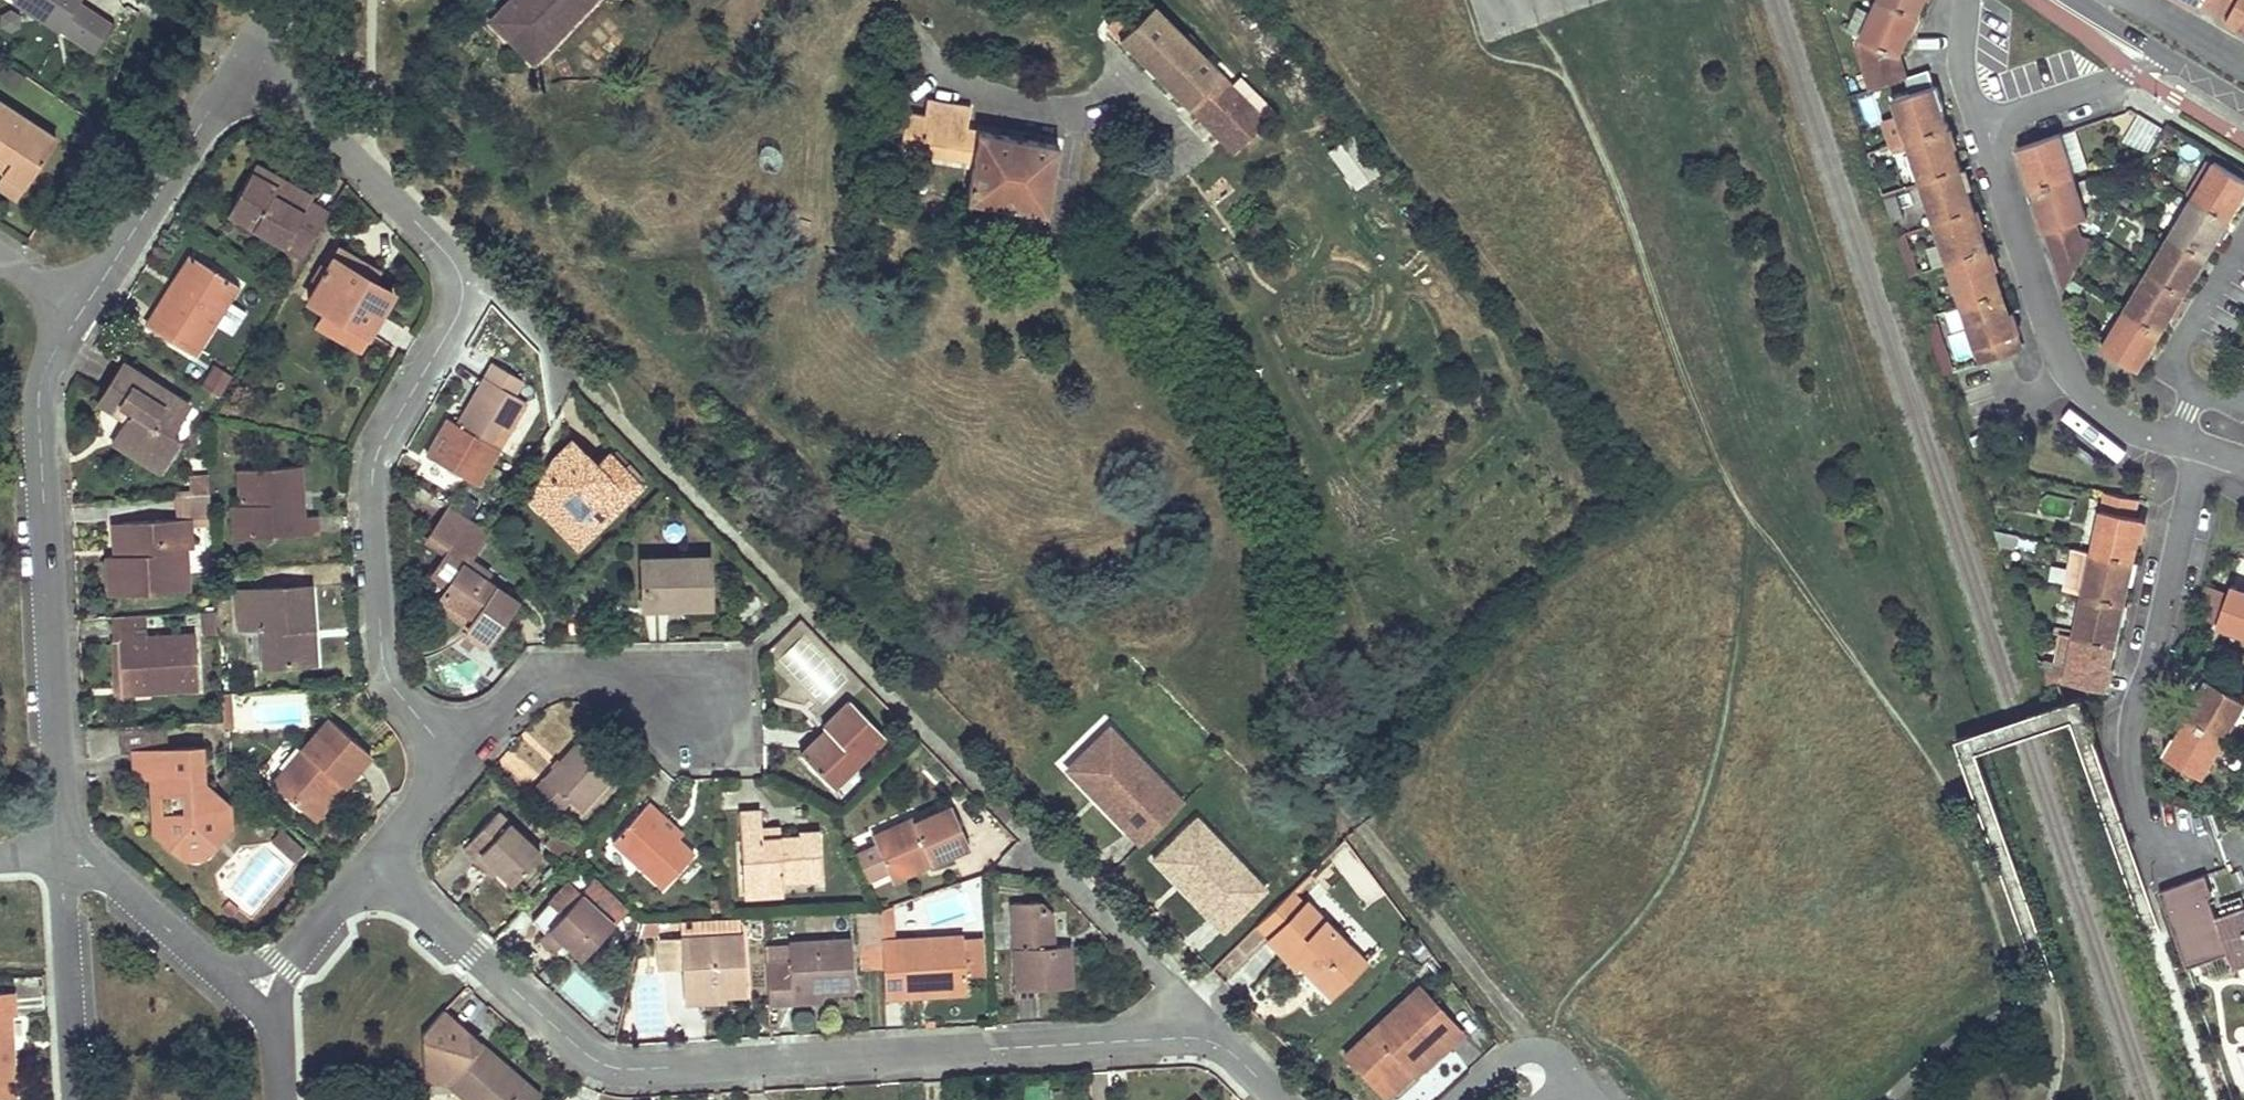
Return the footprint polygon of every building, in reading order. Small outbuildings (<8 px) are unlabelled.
[(14,4),(95,55),(114,27),(80,5),(83,0),(16,0),(14,4)] [(494,26),(508,39),(512,35),(533,55),(563,24),(567,28),(595,0),(518,0),(494,26)] [(1152,7),(1145,0),(1135,0),(1107,27),(1120,40),(1152,7)] [(1877,2),(1907,15),(1915,19),(1923,1),(1924,0),(1877,0),(1877,2)] [(2219,5),(2233,13),(2229,20),(2240,26),(2243,28),(2243,0),(2221,0),(2219,5)] [(1909,33),(1905,31),(1901,29),(1907,15),(1877,2),(1870,16),(1860,39),(1856,49),(1869,92),(1905,79),(1898,58),(1906,40),(1909,33)] [(1120,40),(1153,72),(1186,105),(1219,73),(1152,7),(1120,40)] [(1857,9),(1846,33),(1860,39),(1870,16),(1857,9)] [(1905,31),(1909,33),(1915,19),(1907,15),(1901,29),(1905,31)] [(1216,134),(1248,101),(1219,73),(1186,105),(1216,134)] [(1934,90),(1924,93),(1930,109),(1939,106),(1934,90)] [(1930,109),(1924,93),(1896,102),(1910,143),(1938,134),(1947,131),(1940,108),(1939,106),(1930,109)] [(968,107),(947,103),(926,100),(923,117),(905,114),(899,149),(972,161),(965,202),(1046,215),(1057,146),(965,130),(968,107)] [(4,172),(24,185),(56,139),(0,102),(0,169),(4,172)] [(89,120),(76,141),(84,146),(94,131),(97,126),(89,120)] [(2161,132),(2138,120),(2127,141),(2149,153),(2161,132)] [(1938,134),(1944,150),(1953,147),(1947,131),(1938,134)] [(2076,132),(2061,137),(2074,178),(2089,173),(2076,132)] [(1944,150),(1938,134),(1910,143),(1899,147),(1913,189),(1923,185),(1952,176),(1962,173),(1955,152),(1953,147),(1944,150)] [(1356,192),(1381,174),(1353,136),(1328,155),(1356,192)] [(2035,163),(2030,164),(2026,166),(2027,169),(2034,191),(2074,178),(2061,137),(2030,147),(2035,163)] [(2035,163),(2030,147),(2021,150),(2026,166),(2030,164),(2035,163)] [(2192,203),(2220,220),(2227,224),(2237,206),(2240,201),(2233,196),(2243,180),(2215,164),(2192,203)] [(256,165),(242,190),(228,214),(303,256),(329,213),(310,203),(312,197),(256,165)] [(15,200),(24,185),(4,172),(0,178),(0,190),(15,200)] [(1967,188),(1962,173),(1952,176),(1957,191),(1967,188)] [(1975,213),(1967,188),(1957,191),(1952,176),(1923,185),(1937,226),(1966,216),(1975,213)] [(2071,281),(2094,243),(2080,237),(2076,224),(2088,220),(2074,178),(2034,191),(2042,217),(2052,214),(2057,229),(2047,233),(2050,240),(2066,290),(2071,281)] [(2240,201),(2243,195),(2243,181),(2243,180),(2233,196),(2240,201)] [(2211,233),(2220,220),(2192,203),(2170,239),(2198,255),(2205,260),(2215,242),(2219,237),(2211,233)] [(1975,213),(1966,216),(1971,232),(1981,229),(1975,213)] [(2052,214),(2042,217),(2047,233),(2057,229),(2052,214)] [(1971,232),(1966,216),(1937,226),(1950,266),(1979,257),(1989,253),(1983,237),(1981,229),(1971,232)] [(2211,233),(2219,237),(2227,224),(2220,220),(2211,233)] [(1248,230),(1255,236),(1262,241),(1270,231),(1256,221),(1248,230)] [(2189,270),(2198,255),(2170,239),(2148,276),(2176,292),(2183,297),(2192,281),(2196,275),(2193,272),(2189,270)] [(383,271),(342,247),(337,256),(377,280),(383,271)] [(1985,273),(1994,270),(1989,253),(1979,257),(1985,273)] [(187,276),(197,260),(190,255),(170,287),(177,291),(187,276)] [(2193,272),(2196,275),(2205,260),(2198,255),(2189,270),(2193,272)] [(397,292),(387,286),(377,280),(337,256),(312,299),(329,310),(372,334),(397,292)] [(1985,273),(1979,257),(1950,266),(1965,309),(2003,296),(1995,272),(1994,270),(1985,273)] [(197,260),(187,276),(177,291),(170,287),(145,325),(194,357),(238,285),(197,260)] [(2167,307),(2176,292),(2148,276),(2125,314),(2160,335),(2172,316),(2175,311),(2167,307)] [(2167,307),(2175,311),(2183,297),(2176,292),(2167,307)] [(2012,321),(2003,296),(1965,309),(1971,327),(1978,349),(1983,364),(2022,351),(2016,335),(2007,338),(2002,324),(2012,321)] [(1965,309),(1943,316),(1950,334),(1971,327),(1965,309)] [(372,334),(329,310),(320,326),(362,352),(372,334)] [(2147,358),(2160,335),(2125,314),(2103,350),(2131,367),(2139,354),(2146,358),(2147,358)] [(1936,318),(1926,322),(1934,346),(1944,343),(1936,318)] [(2012,322),(2012,321),(2002,324),(2007,338),(2016,335),(2012,322)] [(1944,343),(1934,346),(1945,378),(1955,374),(1944,343)] [(2139,354),(2131,367),(2138,371),(2146,358),(2139,354)] [(117,434),(141,449),(164,464),(180,440),(168,431),(183,409),(158,393),(161,388),(124,363),(100,402),(116,412),(122,403),(133,409),(126,419),(117,434)] [(498,450),(512,426),(526,402),(513,394),(521,380),(494,364),(457,425),(498,450)] [(212,366),(199,386),(219,398),(232,378),(212,366)] [(116,412),(126,419),(133,409),(122,403),(116,412)] [(141,449),(117,434),(112,442),(159,471),(164,464),(141,449)] [(560,464),(556,469),(552,475),(546,472),(529,498),(546,515),(573,489),(604,521),(639,487),(607,453),(595,464),(571,440),(553,457),(560,464)] [(556,469),(560,464),(553,457),(546,472),(552,475),(556,469)] [(317,515),(307,516),(297,516),(296,492),(302,492),(300,466),(239,469),(240,504),(248,504),(250,537),(319,533),(317,515)] [(193,496),(209,495),(208,476),(191,477),(193,496)] [(577,547),(604,521),(573,489),(546,515),(577,547)] [(2091,553),(2125,560),(2135,562),(2140,541),(2144,519),(2138,518),(2141,500),(2104,493),(2091,553)] [(106,556),(108,575),(109,595),(188,589),(185,548),(192,547),(190,518),(211,517),(209,495),(193,496),(174,497),(176,518),(121,521),(122,546),(134,545),(135,554),(115,555),(106,556)] [(250,537),(248,504),(240,504),(233,505),(234,538),(250,537)] [(486,572),(467,559),(487,531),(484,527),(450,506),(426,540),(446,553),(430,575),(445,586),(440,592),(436,599),(457,614),(461,609),(472,617),(465,627),(485,641),(513,600),(481,578),(486,572)] [(134,545),(122,546),(121,521),(113,522),(115,555),(135,554),(134,545)] [(2122,576),(2125,560),(2091,553),(2081,596),(2117,604),(2126,606),(2129,592),(2129,589),(2132,579),(2122,576)] [(641,557),(642,578),(642,599),(676,599),(676,604),(709,604),(708,556),(641,557)] [(2125,560),(2122,576),(2132,579),(2135,562),(2125,560)] [(440,592),(445,586),(430,575),(418,593),(465,627),(472,617),(461,609),(457,614),(436,599),(440,592)] [(2229,595),(2243,600),(2243,589),(2232,585),(2229,595)] [(305,665),(304,646),(303,628),(314,627),(311,586),(238,591),(240,627),(262,626),(265,667),(305,665)] [(2223,611),(2217,626),(2243,635),(2243,600),(2229,595),(2223,611)] [(2113,619),(2117,604),(2081,596),(2072,637),(2117,647),(2120,631),(2123,621),(2113,619)] [(676,599),(642,599),(642,608),(676,608),(676,604),(676,599)] [(2117,604),(2113,619),(2123,621),(2126,606),(2117,604)] [(200,611),(201,635),(217,634),(216,610),(200,611)] [(146,614),(112,616),(113,639),(118,639),(121,688),(151,686),(151,692),(199,689),(195,633),(147,637),(146,614)] [(773,651),(819,703),(850,675),(804,623),(773,651)] [(314,627),(303,628),(304,646),(305,665),(316,664),(314,627)] [(2112,672),(2117,647),(2072,637),(2063,679),(2098,686),(2102,669),(2112,672)] [(117,694),(151,692),(151,686),(121,688),(118,639),(113,639),(117,694)] [(2228,645),(2222,663),(2243,671),(2243,651),(2228,645)] [(469,667),(449,662),(445,677),(465,681),(469,667)] [(2111,672),(2112,672),(2102,669),(2098,686),(2108,689),(2111,672)] [(2210,680),(2201,696),(2209,700),(2218,685),(2210,680)] [(2192,721),(2196,723),(2224,739),(2243,705),(2243,699),(2218,684),(2218,685),(2209,700),(2201,696),(2188,718),(2192,721)] [(230,707),(229,692),(221,693),(221,707),(230,707)] [(825,730),(812,742),(799,755),(831,789),(883,738),(848,702),(822,726),(825,730)] [(231,728),(230,707),(221,707),(222,721),(222,728),(231,728)] [(2188,718),(2179,734),(2187,738),(2196,723),(2192,721),(2188,718)] [(328,719),(272,785),(314,820),(316,822),(345,789),(343,787),(370,755),(328,719)] [(2224,739),(2196,723),(2187,738),(2179,734),(2166,756),(2203,777),(2224,739)] [(137,731),(138,749),(168,748),(167,730),(137,731)] [(1182,803),(1112,731),(1072,770),(1101,800),(1098,803),(1125,832),(1134,824),(1147,837),(1182,803)] [(567,801),(573,796),(585,807),(616,774),(580,740),(534,790),(558,811),(567,801)] [(184,855),(206,855),(214,846),(211,790),(204,791),(202,748),(149,752),(151,775),(165,775),(167,813),(176,813),(178,851),(184,855)] [(151,775),(149,752),(134,752),(135,776),(151,775)] [(1101,800),(1072,770),(1068,773),(1098,803),(1101,800)] [(165,775),(151,775),(154,832),(178,851),(176,813),(167,813),(165,775)] [(231,828),(230,806),(211,790),(214,846),(231,828)] [(567,801),(580,813),(585,807),(573,796),(567,801)] [(680,843),(668,831),(656,820),(660,815),(648,803),(611,843),(661,890),(693,855),(680,843)] [(854,854),(860,868),(880,859),(886,873),(887,875),(907,866),(927,857),(930,864),(968,846),(950,806),(913,823),(910,818),(870,837),(874,845),(854,854)] [(819,832),(808,833),(798,833),(798,838),(779,839),(762,840),(761,825),(760,813),(738,814),(743,891),(783,889),(782,883),(822,881),(819,832)] [(482,854),(490,863),(499,871),(513,884),(540,854),(497,814),(463,851),(475,862),(482,854)] [(668,831),(680,843),(685,838),(660,815),(656,820),(668,831)] [(1225,937),(1272,891),(1196,815),(1149,862),(1225,937)] [(2213,834),(2241,852),(2243,848),(2243,836),(2222,821),(2213,834)] [(220,887),(253,915),(308,850),(275,823),(220,887)] [(779,839),(778,824),(761,825),(762,840),(779,839)] [(553,838),(571,855),(577,848),(559,832),(553,838)] [(571,855),(553,838),(547,845),(556,854),(565,862),(571,855)] [(490,863),(482,854),(475,862),(493,879),(499,871),(490,863)] [(930,864),(927,857),(907,866),(887,875),(890,882),(930,864)] [(886,873),(880,859),(860,868),(866,882),(886,873)] [(2184,882),(2161,890),(2182,952),(2222,939),(2233,970),(2243,966),(2243,907),(2212,917),(2206,897),(2214,894),(2207,874),(2184,882)] [(614,924),(628,909),(595,878),(580,893),(568,882),(533,921),(545,932),(540,937),(556,951),(564,942),(582,959),(614,924)] [(744,899),(783,897),(783,889),(743,891),(744,899)] [(1330,994),(1362,962),(1306,903),(1304,904),(1291,891),(1256,924),(1270,938),(1268,940),(1295,968),(1300,963),(1315,979),(1330,994)] [(1068,947),(1060,948),(1052,948),(1050,915),(1037,901),(1011,903),(1017,990),(1071,987),(1068,947)] [(223,909),(231,916),(237,910),(229,903),(223,909)] [(880,943),(891,943),(889,907),(879,910),(880,943)] [(880,943),(879,910),(861,911),(864,965),(882,964),(881,961),(881,960),(880,943)] [(744,991),(741,935),(740,917),(722,918),(678,920),(677,920),(678,938),(656,939),(658,973),(681,972),(689,971),(689,979),(694,979),(700,978),(700,985),(723,984),(723,992),(744,991)] [(657,921),(641,922),(638,935),(657,934),(657,921)] [(900,959),(881,960),(881,961),(882,964),(884,998),(902,997),(901,984),(944,982),(944,995),(954,995),(964,994),(963,973),(961,940),(961,936),(899,939),(900,959)] [(982,973),(980,939),(961,940),(963,973),(982,973)] [(768,1005),(779,1004),(791,1003),(791,995),(821,994),(852,992),(850,941),(787,944),(789,965),(765,966),(768,1005)] [(764,945),(765,966),(789,965),(787,944),(764,945)] [(724,1000),(745,999),(744,991),(723,992),(723,984),(700,985),(700,978),(694,979),(689,979),(689,971),(681,972),(683,1007),(724,1005),(724,1000)] [(944,982),(901,984),(902,997),(944,995),(944,982)] [(1419,987),(1406,999),(1410,1003),(1423,992),(1419,987)] [(1350,1062),(1360,1073),(1370,1084),(1379,1075),(1390,1087),(1409,1069),(1402,1060),(1426,1039),(1440,1055),(1462,1035),(1423,992),(1410,1003),(1406,999),(1371,1030),(1377,1038),(1350,1062)] [(1,994),(0,994),(0,1099),(13,1099),(9,1015),(14,1015),(13,993),(1,994)] [(822,1002),(821,994),(791,995),(791,1003),(822,1002)] [(431,1075),(439,1075),(467,1099),(536,1099),(539,1097),(442,1013),(421,1036),(424,1076),(431,1075)] [(1350,1062),(1377,1038),(1371,1030),(1343,1055),(1350,1062)] [(1379,1075),(1370,1084),(1384,1099),(1385,1099),(1414,1074),(1416,1076),(1440,1055),(1426,1039),(1402,1060),(1409,1069),(1390,1087),(1379,1075)] [(1126,1079),(1126,1070),(1110,1071),(1111,1080),(1126,1079)]
